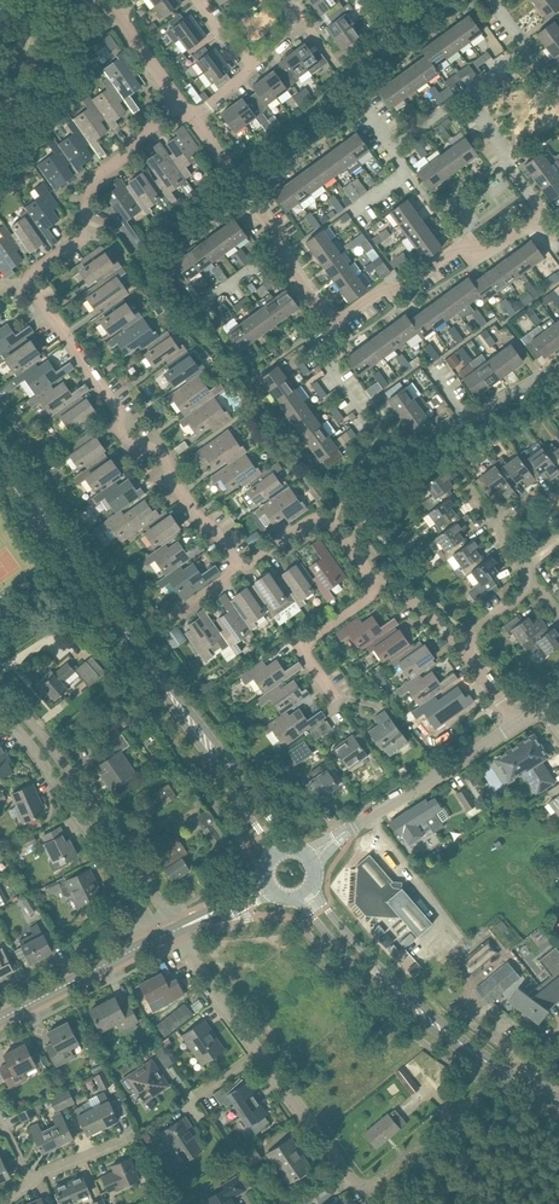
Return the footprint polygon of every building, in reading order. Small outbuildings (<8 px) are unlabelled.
[(156,15),(159,19),(163,16),(163,17),(182,3),(180,0),(163,0),(155,6),(160,12),(156,15)] [(343,7),(338,0),(318,0),(313,4),(320,15),(324,12),(328,18),(343,7)] [(546,18),(558,9),(558,0),(546,0),(537,6),(546,18)] [(137,11),(141,16),(148,11),(144,6),(137,11)] [(343,7),(328,18),(332,23),(326,27),(334,38),(353,25),(355,23),(343,7)] [(368,15),(379,30),(384,26),(373,11),(368,15)] [(485,23),(476,11),(469,16),(469,15),(457,24),(470,41),(482,32),(478,28),(485,23)] [(180,39),(198,25),(190,15),(171,28),(180,39)] [(397,19),(393,16),(385,19),(390,26),(398,20),(397,19)] [(558,36),(558,28),(554,21),(537,34),(545,46),(558,36)] [(153,33),(158,29),(154,23),(148,26),(153,33)] [(457,24),(445,32),(458,50),(470,41),(457,24)] [(198,25),(180,39),(187,50),(206,36),(198,25)] [(353,25),(334,38),(342,49),(346,46),(350,52),(368,39),(361,29),(358,31),(353,25)] [(163,36),(158,29),(153,33),(158,40),(163,36)] [(458,50),(445,32),(433,41),(446,58),(458,50)] [(558,54),(558,36),(545,46),(554,58),(558,54)] [(422,50),(426,56),(438,73),(439,72),(435,67),(446,58),(433,41),(422,50)] [(310,49),(305,43),(294,51),(308,69),(312,74),(328,62),(316,45),(310,49)] [(204,73),(223,59),(215,48),(196,62),(204,73)] [(101,68),(106,74),(107,76),(123,99),(133,113),(134,113),(140,109),(130,95),(140,88),(133,78),(138,74),(145,84),(146,84),(123,51),(116,56),(117,57),(101,68)] [(283,59),(291,69),(285,74),(293,85),(299,80),(297,77),(308,69),(294,51),(289,55),(288,53),(287,53),(283,56),(283,57),(284,58),(283,59)] [(485,62),(491,57),(487,51),(481,56),(485,62)] [(182,53),(173,60),(178,66),(183,63),(187,59),(182,53)] [(438,73),(426,56),(414,64),(427,81),(438,73)] [(485,62),(481,56),(473,61),(478,67),(485,62)] [(227,64),(223,59),(204,73),(212,83),(214,82),(219,89),(231,79),(226,73),(231,69),(230,69),(232,67),(229,63),(227,64)] [(188,69),(183,63),(178,66),(182,73),(188,69)] [(415,90),(427,81),(414,64),(402,73),(415,90)] [(334,70),(330,65),(323,70),(327,75),(334,70)] [(461,79),(468,74),(464,68),(457,73),(461,79)] [(274,70),(263,78),(277,97),(287,89),(288,91),(292,88),(285,78),(282,81),(274,70)] [(415,90),(402,73),(391,81),(403,99),(415,90)] [(461,79),(457,73),(450,78),(454,84),(461,79)] [(107,89),(92,99),(104,119),(112,129),(118,124),(115,120),(125,113),(118,103),(123,99),(107,76),(101,80),(107,89)] [(256,92),(251,96),(250,96),(262,112),(263,111),(267,106),(266,104),(277,97),(263,78),(252,86),(256,92)] [(391,107),(403,99),(391,81),(379,90),(391,107)] [(429,90),(434,97),(440,93),(435,86),(429,90)] [(305,87),(299,92),(303,97),(309,93),(305,87)] [(199,95),(204,102),(209,98),(204,91),(199,95)] [(303,97),(299,92),(292,97),(296,102),(303,97)] [(439,104),(445,100),(440,93),(434,97),(439,104)] [(92,99),(89,96),(83,100),(88,109),(72,119),(74,122),(90,144),(100,158),(106,153),(96,140),(106,133),(99,122),(104,119),(92,99)] [(243,98),(232,105),(246,124),(255,117),(265,130),(272,124),(268,119),(268,120),(262,112),(250,96),(245,100),(243,98)] [(411,114),(416,110),(411,103),(406,107),(411,114)] [(235,132),(246,124),(232,105),(221,114),(235,132)] [(416,110),(411,114),(416,121),(421,117),(416,110)] [(268,119),(272,124),(278,120),(274,115),(268,119)] [(55,140),(71,163),(78,173),(84,169),(81,165),(91,158),(84,147),(90,144),(74,122),(68,126),(73,134),(58,144),(55,140)] [(441,123),(435,127),(440,134),(446,130),(441,123)] [(175,152),(170,156),(186,178),(192,174),(186,166),(202,155),(181,126),(175,131),(178,135),(168,142),(175,152)] [(445,141),(448,139),(451,137),(446,130),(440,134),(445,141)] [(358,159),(369,150),(357,133),(345,141),(358,159)] [(478,154),(465,137),(453,146),(466,163),(478,154)] [(71,163),(55,140),(49,144),(55,153),(39,164),(56,189),(72,177),(65,167),(71,163)] [(418,140),(412,145),(417,151),(423,147),(418,140)] [(362,164),(358,159),(345,141),(333,150),(346,167),(350,173),(362,164)] [(160,177),(155,181),(165,196),(171,204),(176,200),(171,192),(187,180),(186,178),(170,156),(160,142),(153,146),(158,152),(148,159),(160,177)] [(243,142),(237,147),(241,152),(247,147),(243,142)] [(454,172),(466,163),(453,146),(441,154),(454,172)] [(422,158),(425,156),(427,154),(423,147),(417,151),(422,158)] [(346,167),(333,150),(321,159),(334,176),(346,167)] [(541,152),(539,154),(524,165),(533,177),(550,164),(541,152)] [(441,154),(430,163),(442,180),(454,172),(441,154)] [(334,176),(321,159),(310,167),(322,184),(334,176)] [(550,164),(533,177),(541,188),(558,176),(558,162),(557,159),(550,164)] [(418,172),(430,189),(442,180),(430,163),(418,172)] [(397,170),(393,164),(387,168),(391,174),(397,170)] [(322,184),(310,167),(298,176),(310,193),(322,184)] [(377,173),(383,180),(388,176),(383,169),(377,173)] [(165,196),(155,181),(148,171),(142,175),(140,173),(130,180),(134,187),(129,190),(140,207),(146,215),(152,211),(149,207),(165,196)] [(310,193),(298,176),(286,184),(299,202),(310,193)] [(541,188),(550,201),(558,194),(558,176),(541,188)] [(135,211),(140,207),(129,190),(120,178),(114,183),(117,187),(107,194),(114,204),(109,208),(102,197),(101,198),(124,231),(123,232),(135,250),(143,244),(127,220),(137,213),(135,211)] [(352,182),(357,189),(362,184),(357,178),(352,182)] [(343,188),(348,195),(353,201),(361,195),(357,189),(352,182),(343,188)] [(43,234),(52,246),(58,242),(48,228),(58,221),(51,211),(56,207),(64,217),(41,184),(35,188),(40,197),(24,208),(26,210),(43,234)] [(286,184),(274,193),(287,210),(299,202),(286,184)] [(362,195),(365,193),(367,191),(362,184),(357,189),(361,195),(362,195)] [(206,194),(200,185),(193,189),(194,191),(199,199),(200,199),(206,194)] [(328,199),(333,206),(339,201),(334,195),(328,199)] [(346,206),(353,201),(348,195),(341,200),(346,206)] [(416,211),(407,199),(390,212),(399,224),(416,211)] [(339,201),(333,206),(338,212),(344,208),(339,201)] [(43,234),(26,210),(20,214),(23,218),(12,225),(18,234),(13,237),(20,247),(27,258),(28,257),(25,253),(30,249),(32,251),(42,244),(38,238),(43,234)] [(399,224),(407,236),(424,223),(416,211),(399,224)] [(310,223),(316,219),(311,212),(305,216),(310,223)] [(351,218),(347,212),(340,217),(344,223),(351,218)] [(247,236),(234,219),(223,227),(235,245),(247,236)] [(310,223),(315,230),(321,225),(316,219),(310,223)] [(407,236),(416,248),(433,235),(424,223),(407,236)] [(4,225),(0,228),(0,233),(3,238),(0,240),(0,265),(1,267),(8,277),(15,272),(12,268),(22,261),(15,251),(20,247),(13,237),(4,225)] [(235,245),(223,227),(211,236),(223,253),(235,245)] [(379,234),(384,240),(390,235),(386,229),(379,234)] [(323,230),(306,242),(314,254),(332,242),(323,230)] [(360,244),(366,239),(362,233),(355,238),(360,244)] [(384,240),(379,234),(373,239),(377,245),(384,240)] [(416,248),(424,260),(442,247),(433,235),(416,248)] [(223,253),(211,236),(199,245),(212,262),(223,253)] [(349,243),(351,246),(353,249),(360,244),(355,238),(349,243)] [(519,249),(532,266),(544,257),(531,240),(519,249)] [(323,266),(340,253),(332,242),(314,254),(323,266)] [(187,250),(188,253),(187,253),(200,271),(212,262),(199,245),(195,248),(192,246),(187,250)] [(75,299),(83,294),(110,275),(122,267),(118,260),(114,263),(102,247),(70,270),(70,271),(82,262),(86,267),(80,272),(87,282),(103,271),(107,276),(75,299)] [(241,259),(246,254),(241,248),(236,252),(241,259)] [(508,257),(520,275),(532,266),(519,249),(508,257)] [(403,252),(397,257),(401,263),(408,258),(403,252)] [(187,253),(175,262),(180,268),(173,273),(184,289),(192,283),(189,279),(200,271),(187,253)] [(332,278),(349,265),(340,253),(323,266),(332,278)] [(251,261),(246,254),(241,259),(246,265),(251,261)] [(384,262),(382,259),(379,256),(373,261),(377,267),(384,262)] [(390,262),(392,265),(394,268),(401,263),(397,257),(390,262)] [(496,266),(508,283),(520,275),(508,257),(496,266)] [(370,272),(377,267),(373,261),(366,266),(370,272)] [(217,276),(223,272),(218,265),(212,269),(217,276)] [(340,290),(358,277),(349,265),(332,278),(340,290)] [(484,275),(496,292),(508,283),(496,266),(484,275)] [(228,278),(223,272),(217,276),(222,283),(228,278)] [(558,280),(558,278),(555,272),(549,277),(554,284),(558,280)] [(103,312),(123,298),(129,294),(125,287),(120,290),(110,275),(83,294),(95,310),(111,298),(115,303),(89,322),(103,312)] [(472,283),(485,300),(496,292),(484,275),(472,283)] [(349,301),(366,289),(358,277),(340,290),(349,301)] [(485,300),(472,283),(468,277),(456,286),(469,303),(480,295),(485,301),(485,300)] [(270,279),(264,284),(268,289),(274,285),(270,279)] [(528,292),(534,288),(529,281),(523,285),(528,292)] [(252,292),(256,289),(251,282),(247,285),(252,292)] [(444,294),(457,312),(469,303),(456,286),(444,294)] [(202,287),(196,291),(201,298),(207,294),(202,287)] [(533,299),(539,295),(534,288),(528,292),(533,299)] [(286,290),(274,298),(287,316),(299,307),(286,290)] [(553,301),(558,297),(554,290),(548,294),(553,301)] [(259,302),(262,307),(275,324),(287,316),(274,298),(271,293),(259,302)] [(433,303),(445,321),(457,312),(444,294),(433,303)] [(247,296),(240,301),(244,307),(251,302),(247,296)] [(128,327),(142,316),(138,311),(134,314),(123,298),(103,312),(107,318),(101,322),(108,333),(124,321),(128,327)] [(505,309),(511,305),(506,298),(500,302),(505,309)] [(237,312),(244,307),(240,301),(233,306),(237,312)] [(421,312),(434,329),(445,321),(433,303),(421,312)] [(511,305),(505,309),(510,316),(516,312),(511,305)] [(275,324),(262,307),(251,315),(263,333),(275,324)] [(530,307),(525,311),(530,318),(535,314),(530,307)] [(472,313),(477,320),(482,315),(477,309),(472,313)] [(410,320),(422,337),(434,329),(421,312),(410,320)] [(223,313),(211,322),(210,323),(215,328),(227,319),(223,313)] [(422,337),(410,320),(405,314),(394,323),(406,340),(417,332),(422,338),(422,337)] [(535,314),(530,318),(535,325),(540,321),(535,314)] [(251,315),(239,324),(252,342),(263,333),(251,315)] [(487,322),(482,315),(477,320),(482,326),(487,322)] [(126,362),(147,346),(159,337),(155,331),(151,334),(145,325),(147,323),(142,316),(128,327),(108,341),(112,347),(121,341),(127,351),(121,355),(121,356),(141,341),(145,347),(125,361),(126,362)] [(166,324),(170,329),(175,325),(171,320),(166,324)] [(406,340),(394,323),(382,331),(394,349),(406,340)] [(556,323),(544,332),(556,349),(558,346),(558,328),(556,323)] [(240,350),(252,342),(239,324),(227,333),(240,350)] [(6,351),(22,340),(34,331),(30,325),(16,335),(9,325),(0,331),(0,355),(6,351)] [(448,330),(453,337),(459,333),(454,326),(448,330)] [(480,334),(485,340),(491,336),(486,329),(480,334)] [(151,376),(167,365),(187,350),(183,344),(179,347),(168,331),(159,337),(147,346),(151,351),(145,356),(152,366),(146,370),(168,355),(172,360),(150,376),(151,376)] [(394,349),(382,331),(370,340),(383,357),(394,349)] [(544,357),(556,349),(544,332),(532,340),(525,344),(536,359),(542,355),(544,357)] [(464,339),(459,333),(453,337),(458,344),(464,339)] [(496,343),(491,336),(485,340),(490,347),(496,343)] [(517,339),(498,353),(511,370),(523,361),(519,356),(525,351),(517,339)] [(25,370),(35,363),(46,356),(45,355),(41,358),(37,353),(39,351),(32,341),(26,345),(22,340),(6,351),(10,356),(6,359),(13,370),(21,365),(25,370)] [(383,357),(370,340),(358,349),(371,366),(383,357)] [(429,354),(435,350),(430,343),(424,347),(429,354)] [(462,346),(457,351),(462,357),(467,353),(462,346)] [(371,366),(358,349),(346,357),(359,375),(371,366)] [(187,350),(167,365),(171,370),(164,375),(171,385),(165,389),(166,389),(188,374),(191,379),(199,375),(207,369),(203,363),(198,366),(187,350)] [(435,350),(429,354),(434,361),(440,357),(435,350)] [(396,358),(401,364),(407,360),(402,353),(396,358)] [(461,363),(454,353),(446,359),(453,369),(461,363)] [(472,360),(467,353),(462,357),(467,364),(472,360)] [(511,370),(498,353),(487,361),(499,379),(511,370)] [(305,364),(300,357),(294,362),(299,368),(305,364)] [(412,367),(407,360),(401,364),(406,371),(412,367)] [(35,363),(25,370),(13,378),(18,385),(26,379),(37,395),(51,385),(75,368),(70,361),(56,371),(49,361),(39,368),(35,363)] [(487,361),(475,370),(488,387),(499,379),(487,361)] [(305,364),(299,368),(304,375),(310,371),(305,364)] [(286,378),(277,366),(260,378),(269,390),(286,378)] [(373,374),(378,381),(384,377),(379,370),(373,374)] [(475,370),(473,371),(463,379),(476,396),(488,387),(475,370)] [(425,373),(424,373),(418,378),(422,383),(429,378),(425,373)] [(202,404),(203,405),(214,397),(225,390),(220,383),(208,392),(201,383),(203,381),(199,375),(191,379),(164,399),(168,405),(177,399),(187,415),(202,404)] [(384,377),(378,381),(383,388),(389,384),(384,377)] [(295,389),(286,378),(269,390),(277,402),(295,389)] [(16,385),(12,379),(0,387),(0,396),(16,385)] [(311,385),(316,392),(322,388),(317,381),(311,385)] [(383,388),(378,381),(366,390),(371,397),(383,388)] [(53,415),(78,398),(90,390),(85,383),(72,393),(65,383),(54,390),(51,385),(37,395),(28,400),(33,407),(41,401),(52,416),(53,415)] [(397,411),(414,399),(405,387),(388,399),(397,411)] [(327,394),(322,388),(316,392),(321,399),(327,394)] [(286,414),(303,401),(295,389),(277,402),(286,414)] [(433,398),(437,404),(444,399),(440,394),(433,398)] [(202,404),(187,415),(179,421),(184,427),(192,421),(198,430),(192,435),(193,435),(213,421),(217,426),(196,441),(197,441),(231,417),(227,411),(223,414),(217,404),(218,403),(214,397),(203,405),(202,404)] [(82,403),(78,398),(53,415),(57,421),(62,418),(69,428),(76,422),(81,429),(97,417),(93,411),(95,409),(88,399),(82,403)] [(430,409),(437,404),(433,398),(426,403),(430,409)] [(397,411),(406,424),(423,411),(414,399),(397,411)] [(312,413),(303,401),(286,414),(295,426),(312,413)] [(339,411),(334,404),(328,408),(333,415),(339,411)] [(344,418),(339,411),(333,415),(338,422),(344,418)] [(414,435),(431,423),(423,411),(406,424),(414,435)] [(303,437),(321,425),(312,413),(295,426),(303,437)] [(329,437),(321,425),(303,437),(312,449),(329,437)] [(346,432),(351,439),(356,435),(351,428),(346,432)] [(232,461),(245,453),(247,452),(243,445),(239,448),(232,439),(234,437),(230,431),(195,455),(199,461),(208,456),(214,465),(208,469),(208,470),(228,456),(232,461)] [(90,467),(102,458),(107,455),(103,449),(105,448),(97,438),(95,439),(91,433),(62,453),(67,460),(71,457),(78,467),(86,461),(90,467)] [(27,435),(20,440),(26,448),(33,443),(27,435)] [(338,448),(329,437),(312,449),(321,461),(322,460),(338,448)] [(524,461),(532,474),(537,470),(540,475),(546,471),(551,479),(558,473),(558,470),(557,468),(549,455),(543,447),(524,461)] [(549,455),(557,468),(558,466),(558,447),(549,455)] [(322,460),(328,467),(343,456),(338,448),(322,460)] [(39,452),(34,456),(39,464),(48,458),(43,450),(39,452)] [(250,460),(245,453),(232,461),(210,477),(215,483),(223,477),(229,487),(223,491),(223,492),(244,478),(247,483),(227,497),(228,498),(250,482),(262,473),(258,467),(254,470),(247,461),(250,460)] [(495,463),(496,465),(507,481),(513,478),(516,482),(521,478),(527,486),(536,480),(532,474),(524,461),(519,454),(508,462),(503,456),(495,463)] [(101,483),(105,489),(116,481),(126,474),(121,477),(117,471),(120,470),(112,459),(106,464),(102,458),(90,467),(86,470),(90,476),(86,478),(93,489),(101,483)] [(270,468),(262,473),(250,482),(254,488),(247,492),(254,502),(248,506),(249,507),(271,491),(275,497),(290,486),(286,481),(281,484),(275,474),(283,469),(278,462),(270,468)] [(505,497),(514,490),(507,481),(496,465),(485,473),(475,480),(484,492),(490,488),(494,493),(499,489),(505,497)] [(440,504),(452,495),(448,489),(453,486),(449,481),(457,475),(450,466),(426,484),(440,504)] [(116,514),(121,510),(145,493),(141,487),(137,490),(130,480),(120,487),(116,481),(105,489),(93,498),(97,504),(105,498),(116,514)] [(310,489),(309,490),(316,500),(324,495),(317,484),(310,489)] [(294,493),(290,486),(275,497),(254,511),(259,517),(267,511),(274,521),(267,525),(268,526),(288,511),(292,517),(287,520),(288,520),(292,517),(307,507),(303,501),(298,504),(291,495),(294,493)] [(453,494),(452,495),(440,504),(429,512),(437,523),(431,527),(437,536),(455,523),(451,518),(456,514),(452,509),(460,503),(453,494)] [(146,525),(162,514),(168,509),(160,514),(156,509),(153,511),(146,501),(134,509),(125,516),(121,510),(116,514),(98,526),(103,533),(111,527),(122,542),(146,525)] [(165,544),(187,529),(187,528),(181,532),(177,527),(179,525),(172,515),(166,519),(162,514),(146,525),(150,531),(146,534),(153,544),(161,539),(165,544)] [(455,523),(437,536),(436,536),(444,547),(438,552),(445,561),(453,554),(467,544),(463,538),(459,533),(467,527),(464,523),(460,519),(455,523)] [(251,546),(258,541),(254,535),(247,540),(251,546)] [(484,545),(478,536),(467,544),(453,554),(461,565),(455,569),(462,578),(468,574),(468,573),(470,571),(479,565),(476,559),(480,556),(476,551),(484,545)] [(329,589),(345,578),(318,540),(311,544),(321,558),(311,565),(318,575),(313,579),(313,580),(328,602),(334,597),(329,589)] [(155,560),(166,576),(181,566),(205,549),(200,542),(186,552),(179,542),(169,549),(165,544),(143,560),(147,566),(155,560)] [(483,594),(496,585),(499,583),(494,576),(498,572),(495,567),(502,561),(496,553),(479,565),(470,571),(479,582),(476,585),(467,591),(474,601),(483,594)] [(313,580),(313,579),(297,557),(301,563),(296,567),(294,565),(284,572),(288,578),(283,582),(286,587),(300,607),(306,603),(304,599),(313,592),(307,584),(313,580)] [(439,568),(448,579),(456,572),(447,562),(439,568)] [(422,568),(425,572),(431,567),(428,563),(422,568)] [(181,566),(166,576),(158,581),(162,588),(170,582),(181,598),(220,571),(215,564),(202,574),(195,564),(184,571),(181,566)] [(286,587),(283,582),(274,570),(268,574),(267,572),(256,580),(261,586),(255,590),(264,602),(267,607),(273,602),(276,606),(287,599),(281,591),(286,587)] [(264,602),(255,590),(252,585),(246,590),(245,588),(235,595),(239,601),(234,605),(251,630),(257,625),(255,622),(265,615),(259,606),(264,602)] [(251,630),(234,605),(225,593),(219,597),(228,611),(218,618),(226,628),(220,632),(223,638),(236,656),(242,651),(237,643),(252,632),(251,630)] [(223,638),(220,632),(203,608),(197,613),(200,617),(190,623),(193,628),(188,632),(187,631),(187,632),(207,661),(213,656),(208,648),(223,638)] [(156,616),(151,609),(144,614),(149,621),(156,616)] [(521,643),(545,626),(546,625),(539,616),(532,622),(528,617),(523,620),(519,614),(501,628),(507,637),(513,632),(521,643)] [(360,652),(366,648),(391,630),(391,629),(399,623),(394,617),(380,627),(374,617),(363,624),(359,618),(337,634),(342,641),(349,636),(360,652)] [(521,643),(529,654),(530,653),(532,653),(536,651),(536,648),(538,647),(536,645),(539,643),(547,654),(558,646),(558,632),(558,633),(554,628),(549,631),(545,626),(521,643)] [(393,661),(416,644),(420,641),(420,640),(411,646),(408,641),(403,634),(398,637),(396,634),(394,635),(391,630),(366,648),(370,654),(374,651),(381,661),(389,655),(393,661)] [(164,636),(173,649),(180,644),(171,631),(164,636)] [(416,644),(393,661),(391,662),(395,668),(399,666),(406,676),(415,670),(419,676),(420,675),(419,674),(435,663),(441,659),(441,658),(435,662),(431,657),(433,655),(426,645),(424,646),(420,641),(416,644)] [(74,670),(75,671),(89,687),(105,672),(91,656),(85,662),(85,661),(74,670)] [(264,694),(281,683),(303,667),(299,661),(285,670),(278,661),(268,668),(263,662),(241,678),(245,684),(253,678),(264,694)] [(75,671),(74,670),(68,662),(42,684),(55,700),(68,689),(62,682),(75,671)] [(420,675),(419,676),(397,691),(401,697),(409,692),(420,707),(435,697),(434,696),(459,679),(454,672),(440,682),(433,672),(423,680),(420,675)] [(205,693),(216,685),(213,680),(206,684),(202,678),(197,682),(205,693)] [(281,683),(264,694),(259,698),(263,704),(271,698),(282,714),(286,711),(311,694),(306,688),(302,691),(295,681),(285,688),(281,683)] [(435,697),(420,707),(412,713),(416,719),(424,713),(435,728),(474,701),(469,694),(456,704),(448,694),(438,701),(435,697)] [(96,727),(111,716),(105,708),(90,718),(96,727)] [(282,714),(264,727),(269,734),(272,731),(280,742),(284,740),(287,744),(308,729),(324,718),(326,716),(321,710),(307,719),(300,710),(290,717),(286,711),(282,714)] [(368,731),(381,750),(384,748),(390,756),(409,742),(398,727),(398,728),(385,710),(374,718),(379,724),(368,731)] [(310,733),(316,741),(333,729),(327,721),(310,733)] [(443,742),(452,737),(447,730),(439,736),(443,742)] [(121,734),(107,743),(115,754),(96,767),(112,789),(134,774),(119,752),(129,745),(121,734)] [(368,755),(352,734),(333,748),(348,769),(368,755)] [(547,756),(541,747),(533,734),(496,759),(509,780),(523,771),(537,793),(554,782),(540,761),(547,756)] [(290,767),(312,753),(304,741),(282,755),(290,767)] [(12,772),(5,756),(8,755),(3,743),(0,744),(0,777),(12,772)] [(325,768),(322,764),(310,772),(314,778),(306,783),(318,800),(338,786),(325,768)] [(480,780),(488,775),(484,768),(476,772),(480,780)] [(471,775),(465,778),(474,792),(482,786),(477,779),(474,780),(471,775)] [(160,800),(174,791),(168,783),(155,792),(160,800)] [(37,797),(38,796),(33,784),(13,793),(26,821),(44,813),(37,797)] [(548,793),(554,800),(550,803),(558,815),(558,784),(548,793)] [(468,809),(477,803),(467,787),(457,793),(468,809)] [(426,798),(408,810),(417,824),(426,818),(434,831),(435,833),(445,826),(436,813),(444,808),(436,796),(428,801),(426,798)] [(225,835),(208,809),(200,814),(208,825),(203,829),(213,843),(225,835)] [(408,810),(391,821),(405,842),(407,841),(410,845),(412,847),(418,843),(417,843),(434,831),(426,818),(417,824),(408,810)] [(44,844),(53,861),(50,862),(54,870),(68,863),(67,860),(77,855),(69,840),(65,842),(62,836),(64,835),(60,827),(43,836),(46,843),(44,844)] [(33,835),(21,841),(24,847),(36,841),(33,835)] [(166,864),(167,863),(168,864),(164,867),(172,881),(190,870),(181,856),(187,853),(176,837),(158,849),(161,853),(159,854),(166,864)] [(401,917),(418,936),(433,923),(402,887),(393,887),(390,883),(393,881),(369,854),(356,866),(358,868),(355,902),(366,915),(401,917)] [(64,895),(68,896),(72,894),(80,909),(101,899),(92,882),(95,880),(90,869),(83,872),(66,881),(65,877),(45,887),(48,894),(49,893),(48,892),(60,887),(64,895)] [(23,900),(32,913),(38,908),(30,896),(23,900)] [(33,933),(20,940),(22,945),(29,960),(28,960),(30,964),(36,961),(36,960),(52,951),(49,945),(56,941),(50,930),(43,934),(38,923),(30,927),(33,933)] [(386,931),(379,924),(372,930),(378,938),(386,931)] [(387,933),(379,940),(386,948),(394,941),(387,933)] [(483,966),(499,951),(489,938),(461,962),(474,977),(482,970),(484,968),(483,966)] [(388,949),(394,957),(400,952),(394,944),(388,949)] [(508,1000),(513,1004),(514,1012),(515,1012),(515,1011),(519,1008),(539,1023),(548,1010),(547,1008),(558,998),(558,951),(555,946),(538,960),(551,975),(527,994),(518,987),(508,1000)] [(14,970),(3,948),(0,950),(0,977),(14,970)] [(508,962),(476,989),(488,1003),(520,976),(508,962)] [(162,973),(140,984),(153,1010),(184,994),(176,979),(167,983),(162,973)] [(115,997),(107,1001),(90,1010),(101,1029),(116,1022),(120,1029),(137,1020),(129,1004),(120,1009),(115,997)] [(202,1064),(209,1060),(210,1062),(215,1058),(214,1056),(224,1049),(205,1020),(182,1035),(202,1064)] [(49,1050),(56,1066),(75,1056),(70,1047),(78,1043),(67,1022),(48,1032),(56,1047),(49,1050)] [(168,1037),(161,1042),(165,1047),(172,1043),(168,1037)] [(167,1068),(173,1064),(158,1042),(151,1047),(167,1068)] [(10,1088),(27,1079),(23,1071),(35,1064),(25,1044),(4,1054),(11,1067),(2,1072),(10,1088)] [(46,1055),(41,1057),(45,1065),(50,1063),(46,1055)] [(126,1077),(122,1079),(129,1090),(133,1087),(143,1103),(163,1089),(169,1085),(167,1081),(152,1059),(126,1077)] [(92,1071),(94,1075),(103,1070),(101,1066),(92,1071)] [(419,1088),(402,1067),(395,1073),(411,1094),(419,1088)] [(104,1071),(95,1076),(103,1091),(111,1087),(104,1071)] [(269,1120),(268,1121),(264,1115),(266,1114),(255,1097),(257,1096),(247,1081),(245,1083),(242,1080),(242,1079),(242,1078),(228,1092),(229,1093),(221,1099),(216,1091),(213,1094),(221,1105),(225,1102),(227,1104),(232,1100),(249,1125),(250,1124),(256,1133),(255,1133),(256,1134),(269,1121),(269,1120)] [(67,1089),(59,1093),(65,1106),(74,1101),(67,1089)] [(102,1104),(93,1108),(103,1128),(118,1120),(109,1101),(104,1091),(97,1095),(102,1104)] [(65,1106),(59,1093),(50,1098),(56,1110),(65,1106)] [(119,1098),(113,1101),(116,1109),(118,1108),(123,1106),(119,1098)] [(34,1105),(19,1113),(23,1122),(38,1114),(34,1105)] [(82,1105),(75,1109),(78,1116),(88,1135),(103,1128),(93,1108),(93,1109),(85,1112),(82,1105)] [(388,1114),(374,1125),(365,1133),(377,1147),(399,1128),(400,1129),(407,1123),(399,1114),(395,1109),(388,1114)] [(49,1129),(57,1146),(73,1138),(61,1113),(53,1116),(57,1125),(49,1129)] [(161,1133),(168,1143),(171,1141),(185,1161),(201,1150),(193,1138),(197,1135),(185,1117),(161,1133)] [(42,1153),(57,1146),(49,1129),(41,1132),(37,1124),(30,1128),(42,1153)] [(291,1137),(266,1154),(276,1168),(286,1184),(289,1182),(311,1167),(291,1137)] [(237,1157),(245,1169),(261,1158),(252,1146),(237,1157)] [(10,1176),(0,1156),(0,1181),(10,1176)] [(102,1176),(109,1192),(139,1179),(130,1158),(112,1165),(115,1171),(102,1176)] [(62,1203),(73,1203),(74,1203),(73,1200),(90,1193),(83,1175),(55,1187),(62,1203)] [(231,1197),(245,1189),(238,1176),(220,1187),(222,1190),(206,1200),(209,1203),(235,1203),(231,1197)]
